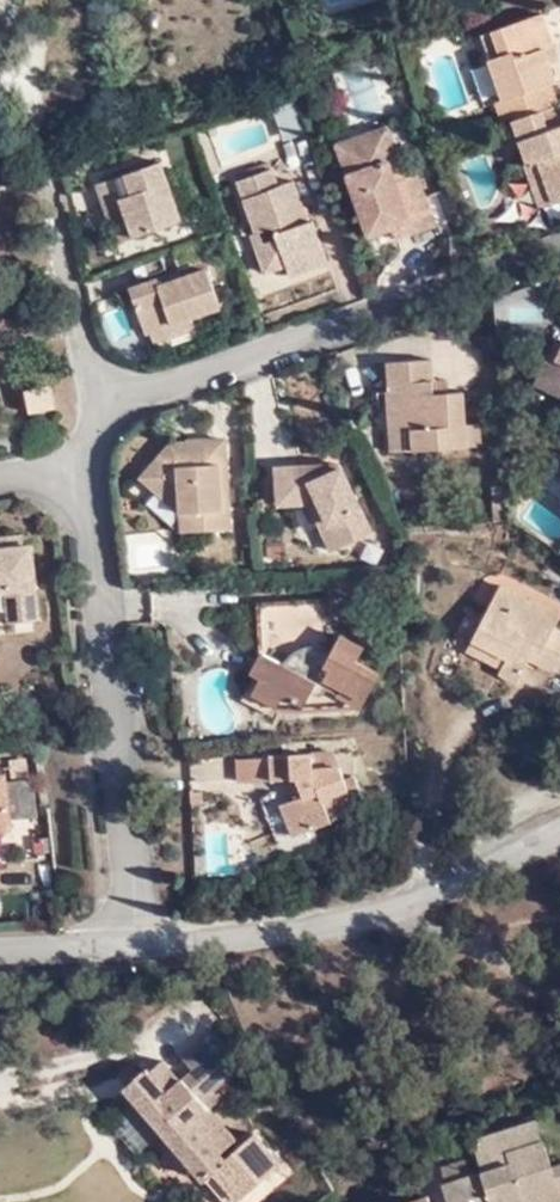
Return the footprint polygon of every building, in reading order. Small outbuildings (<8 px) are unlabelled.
[(494,105),(502,127),(510,124),(555,108),(548,89),(554,87),(547,71),(541,53),(549,49),(538,17),(490,33),(499,59),(487,62),(502,102),(494,105)] [(478,38),(487,62),(499,59),(490,33),(478,38)] [(541,53),(547,71),(556,68),(549,49),(541,53)] [(510,124),(526,167),(537,164),(552,205),(559,202),(559,106),(555,108),(510,124)] [(385,130),(350,141),(361,173),(345,178),(365,240),(390,230),(405,226),(409,238),(433,230),(415,176),(401,180),(385,130)] [(361,173),(350,141),(334,147),(345,178),(361,173)] [(537,164),(526,167),(523,169),(538,210),(552,205),(537,164)] [(97,187),(105,209),(121,203),(134,241),(179,225),(159,165),(97,187)] [(236,182),(254,234),(270,228),(273,239),(252,246),(261,274),(283,266),(286,277),(326,264),(311,222),(305,224),(291,182),(275,187),(269,170),(236,182)] [(121,203),(105,209),(117,247),(134,241),(121,203)] [(394,243),(409,238),(405,226),(390,230),(394,243)] [(270,228),(254,234),(248,235),(252,246),(273,239),(270,228)] [(143,335),(149,333),(189,320),(218,310),(206,273),(179,282),(160,289),(158,281),(129,292),(143,335)] [(178,274),(158,281),(160,289),(179,282),(178,274)] [(189,320),(149,333),(152,344),(193,332),(189,320)] [(549,356),(557,361),(542,388),(559,397),(559,337),(549,356)] [(557,361),(549,356),(535,384),(542,388),(557,361)] [(432,395),(432,382),(430,360),(385,363),(387,388),(401,387),(404,432),(414,432),(414,452),(479,449),(478,426),(463,426),(462,392),(448,394),(432,395)] [(447,380),(432,382),(432,395),(448,394),(447,380)] [(401,387),(387,388),(391,454),(414,452),(414,432),(404,432),(401,387)] [(52,411),(48,388),(23,393),(27,416),(52,411)] [(227,443),(208,443),(208,451),(192,451),(192,444),(173,446),(150,471),(163,484),(156,491),(183,515),(202,515),(203,533),(232,531),(227,443)] [(163,484),(150,471),(143,478),(156,491),(163,484)] [(319,478),(318,472),(276,473),(278,507),(308,506),(319,506),(327,527),(319,529),(331,556),(370,539),(343,476),(319,478)] [(319,506),(308,506),(319,529),(327,527),(319,506)] [(183,533),(203,533),(202,515),(183,515),(183,533)] [(20,548),(20,539),(0,540),(0,551),(20,548)] [(20,548),(0,551),(0,593),(5,593),(8,625),(38,622),(31,547),(20,548)] [(475,641),(507,659),(502,669),(500,673),(519,683),(531,660),(552,673),(559,659),(559,632),(555,629),(559,620),(559,615),(504,586),(475,641)] [(324,698),(329,694),(333,685),(342,691),(338,698),(362,713),(382,679),(359,666),(367,651),(343,638),(334,654),(331,604),(262,607),(265,658),(253,678),(259,681),(248,702),(275,717),(285,699),(304,710),(312,695),(320,700),(324,698)] [(507,659),(475,641),(470,651),(502,669),(507,659)] [(333,685),(329,694),(338,698),(342,691),(333,685)] [(314,773),(341,771),(336,759),(314,760),(314,773)] [(288,825),(294,840),(331,828),(329,821),(343,816),(346,822),(367,815),(355,783),(346,785),(341,771),(314,773),(314,760),(239,762),(239,784),(271,783),(301,781),(306,799),(282,806),(288,825)] [(0,776),(0,832),(13,830),(12,820),(38,816),(33,780),(8,782),(8,775),(0,776)] [(278,807),(282,806),(306,799),(301,781),(271,783),(278,807)] [(286,843),(294,840),(288,825),(281,828),(286,843)] [(256,1136),(228,1159),(219,1151),(235,1137),(200,1097),(196,1093),(206,1082),(202,1078),(228,1057),(216,1034),(186,1060),(192,1067),(198,1076),(189,1082),(183,1075),(179,1079),(163,1061),(151,1070),(148,1068),(127,1087),(227,1201),(237,1201),(280,1164),(277,1159),(256,1136)] [(192,1067),(183,1075),(189,1082),(198,1076),(192,1067)] [(196,1093),(200,1097),(211,1088),(206,1082),(196,1093)] [(537,1119),(474,1139),(484,1172),(510,1164),(507,1150),(542,1139),(537,1119)] [(264,1127),(256,1136),(277,1159),(286,1151),(264,1127)] [(484,1172),(493,1201),(522,1201),(559,1191),(559,1196),(559,1165),(551,1168),(542,1139),(507,1150),(510,1164),(484,1172)] [(336,1186),(312,1151),(298,1160),(321,1195),(336,1186)] [(484,1172),(471,1176),(463,1151),(439,1159),(452,1201),(493,1201),(484,1172)] [(559,1200),(559,1196),(559,1191),(522,1201),(553,1201),(559,1200)]
